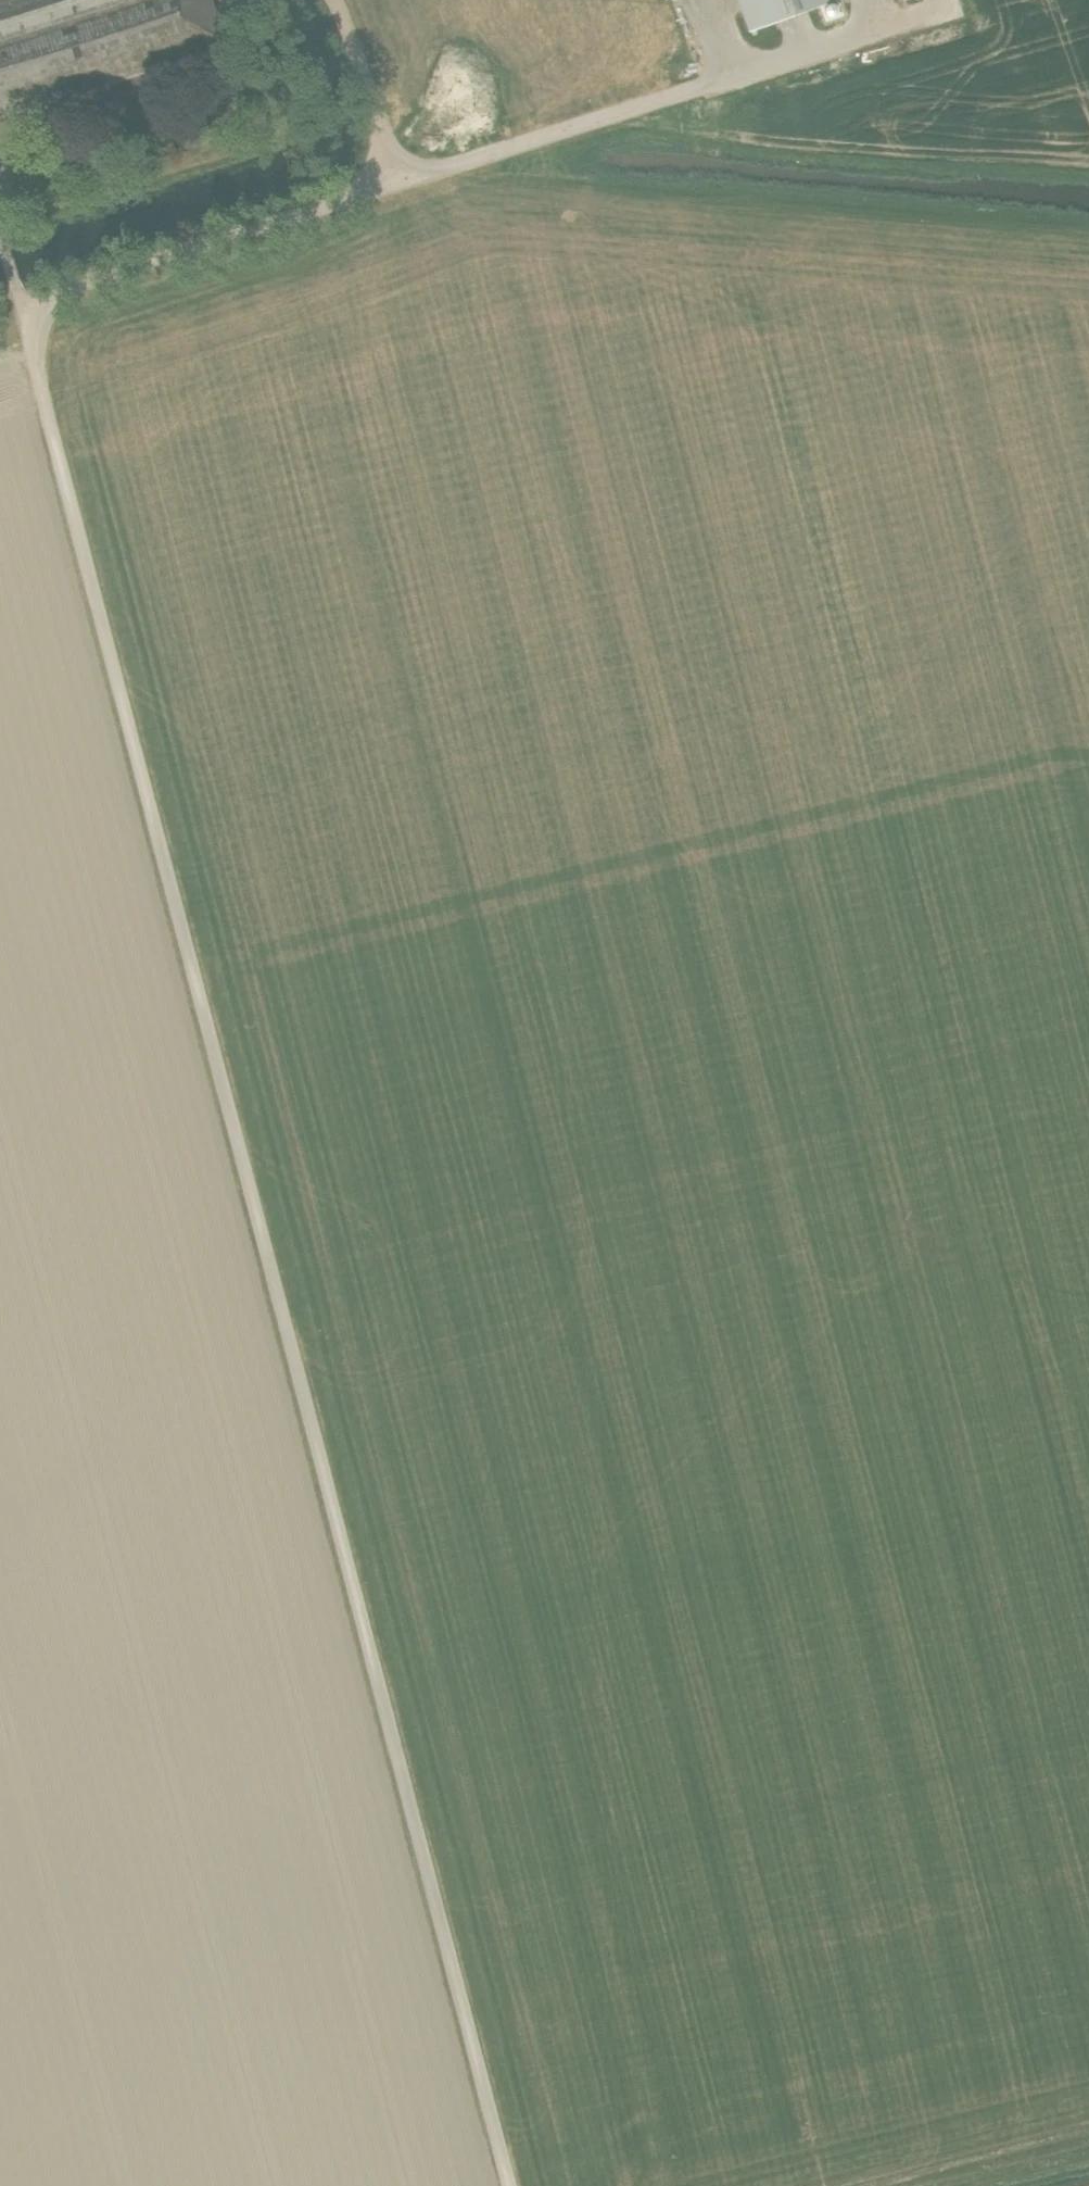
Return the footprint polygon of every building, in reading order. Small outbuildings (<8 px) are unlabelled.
[(226,46),(224,41),(226,41),(212,0),(0,0),(0,119),(226,46)] [(748,32),(838,0),(736,0),(748,32)]
